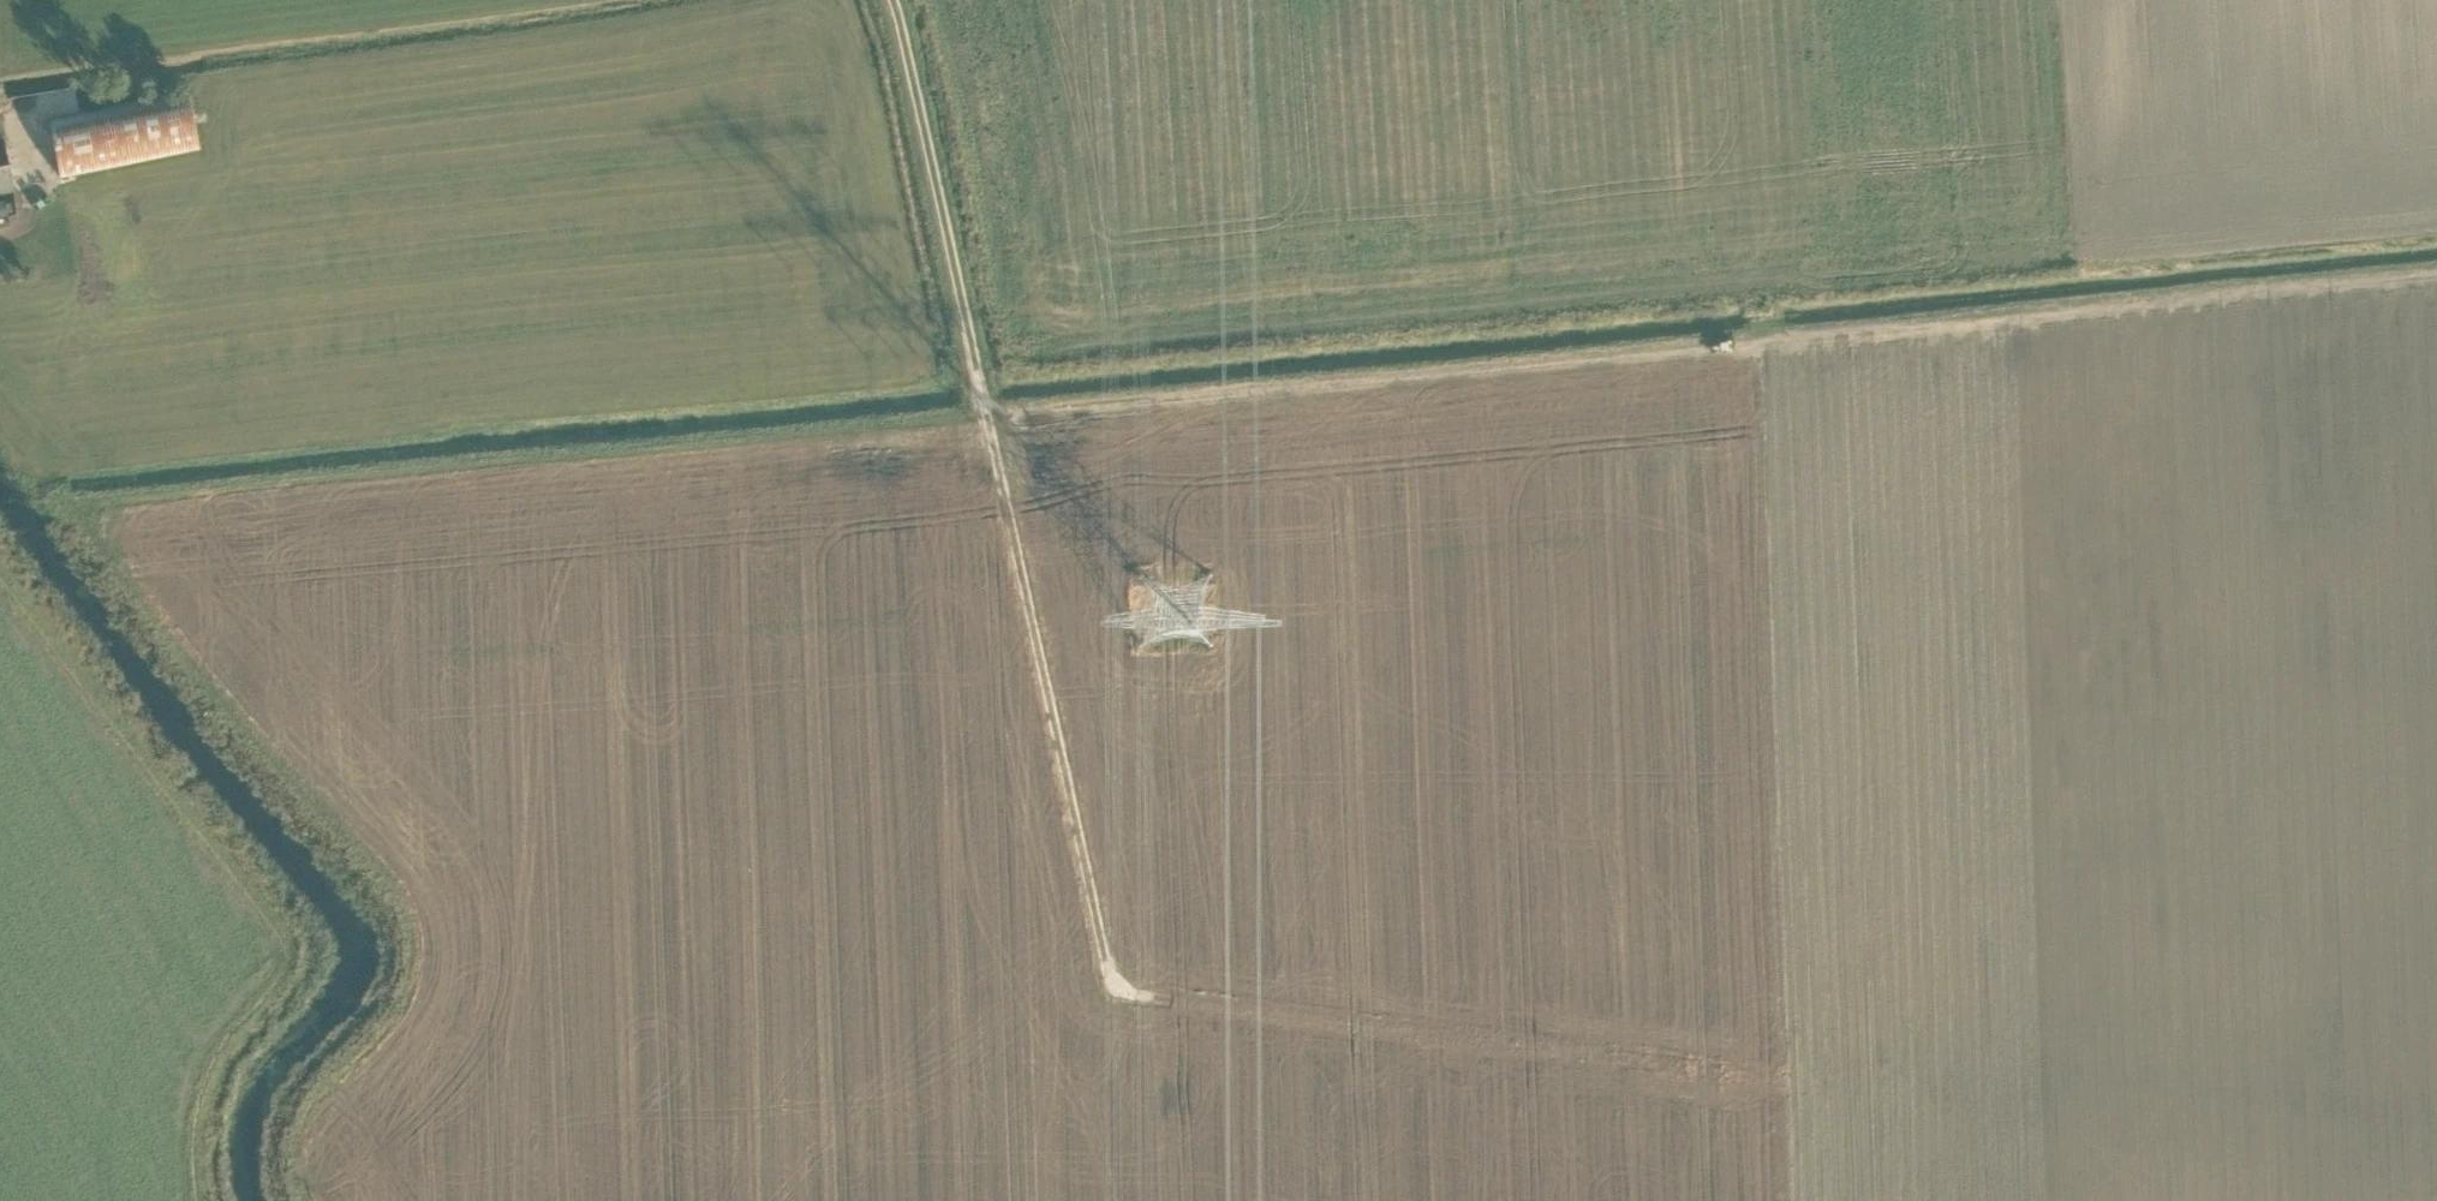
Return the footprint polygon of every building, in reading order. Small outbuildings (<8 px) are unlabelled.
[(50,118),(62,176),(199,147),(186,89),(50,118)] [(3,137),(0,137),(0,193),(14,190),(3,137)] [(8,215),(5,199),(0,200),(0,217),(8,215)]
